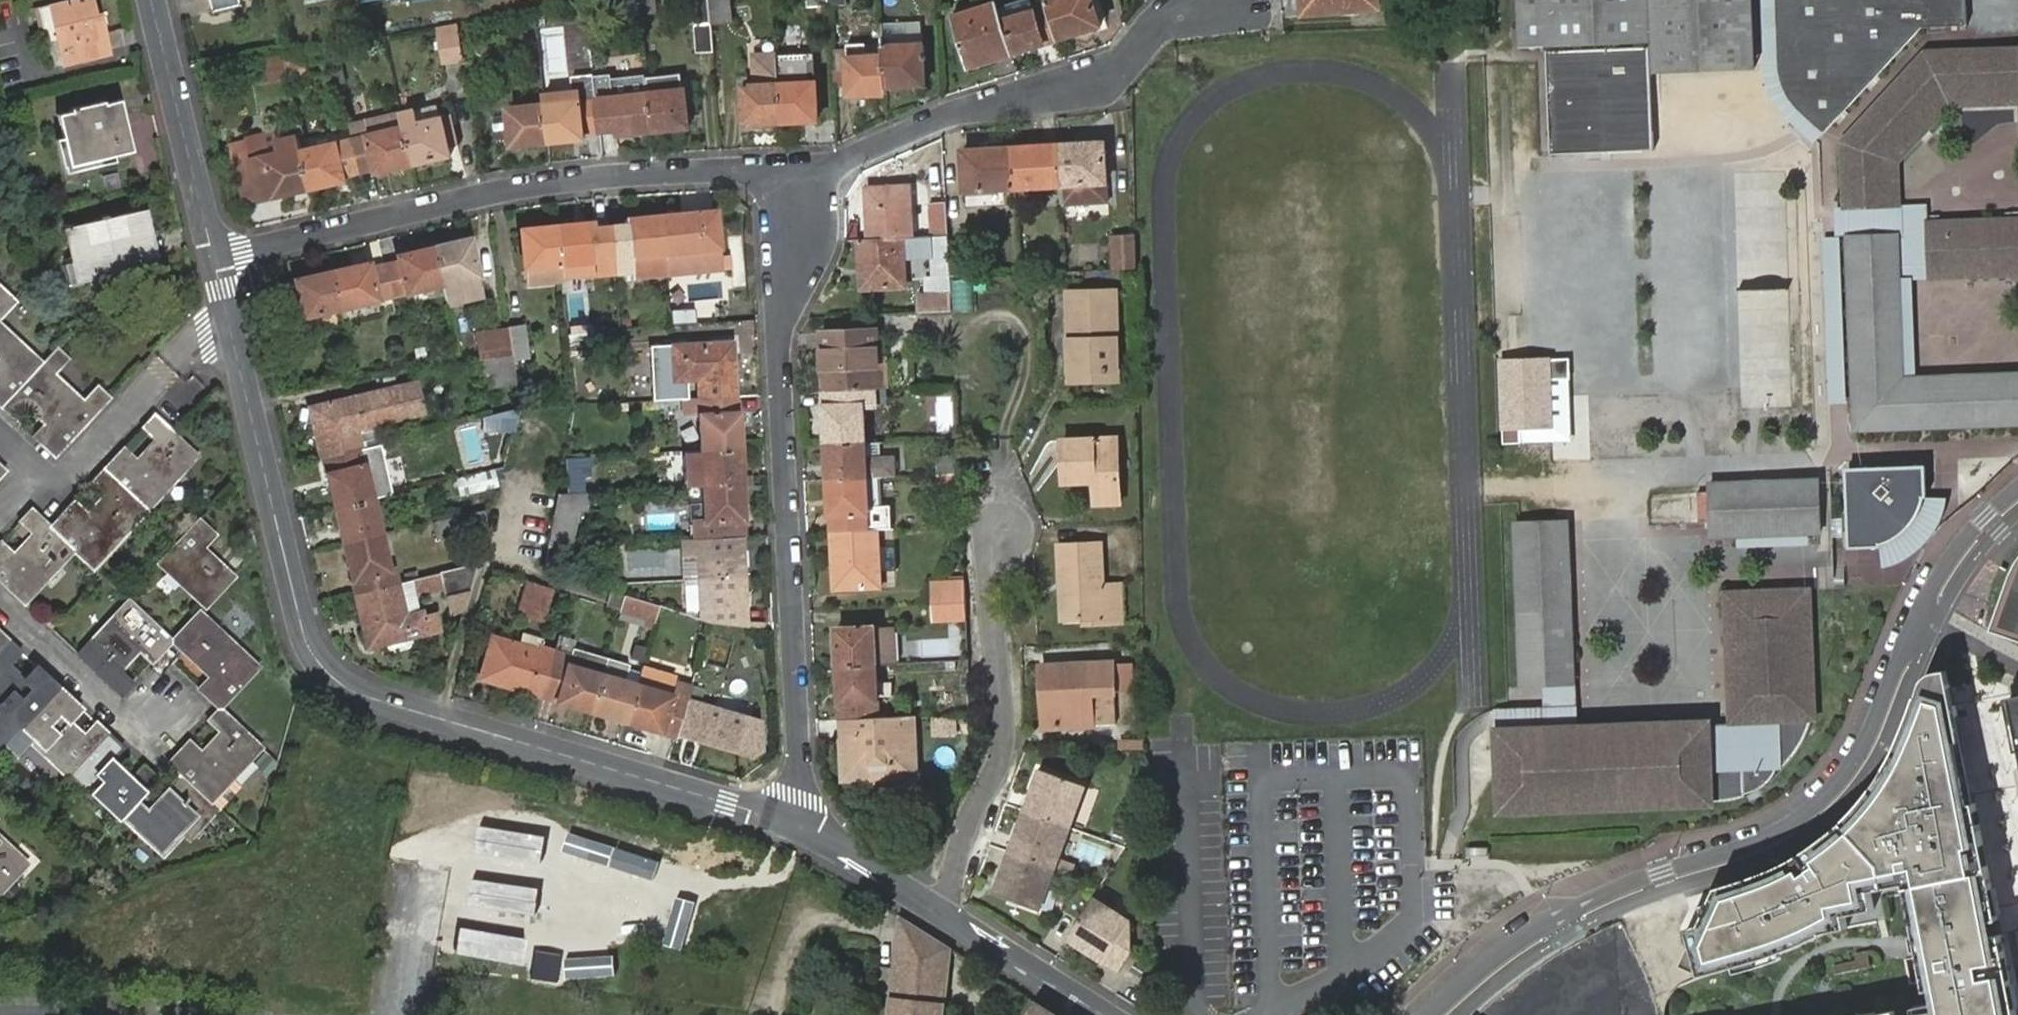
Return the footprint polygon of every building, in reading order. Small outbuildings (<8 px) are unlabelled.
[(58,60),(103,48),(92,0),(44,0),(43,0),(34,3),(39,26),(49,24),(58,60)] [(636,2),(638,15),(654,12),(652,0),(649,0),(636,2)] [(707,0),(690,0),(693,49),(710,48),(709,21),(707,0)] [(709,21),(728,20),(727,0),(707,0),(709,21)] [(1001,17),(995,0),(949,15),(964,64),(1011,49),(1001,17)] [(1045,3),(1055,35),(1099,21),(1093,0),(1044,0),(1045,3)] [(1645,0),(1515,0),(1517,42),(1544,41),(1548,149),(1652,145),(1648,69),(1645,0)] [(1648,69),(1754,65),(1753,29),(1752,0),(1645,0),(1648,69)] [(1774,0),(1759,0),(1762,68),(1763,79),(1766,89),(1771,99),(1776,106),(1782,114),(1811,141),(1821,130),(1800,112),(1786,96),(1780,85),(1777,73),(1775,62),(1776,56),(1774,0)] [(1776,56),(1775,62),(1777,73),(1780,85),(1786,96),(1800,112),(1821,130),(1920,25),(1964,23),(1964,0),(1774,0),(1776,56)] [(638,15),(636,2),(619,4),(620,17),(638,15)] [(1011,49),(1055,35),(1045,3),(1001,17),(1011,49)] [(923,81),(918,26),(916,17),(881,18),(882,37),(883,52),(884,83),(923,81)] [(458,56),(452,23),(432,27),(437,59),(458,56)] [(882,37),(864,38),(864,53),(883,52),(882,37)] [(884,83),(883,52),(864,53),(864,38),(845,40),(848,90),(885,88),(884,83)] [(1843,205),(1887,202),(1885,173),(1895,172),(1894,161),(1947,103),(2017,100),(2017,46),(1924,50),(1839,140),(1843,205)] [(743,120),(778,118),(775,50),(775,48),(752,49),(753,83),(742,83),(743,120)] [(284,74),(304,69),(300,49),(279,54),(284,74)] [(775,50),(778,118),(813,116),(809,49),(775,50)] [(267,53),(258,54),(263,79),(283,74),(277,51),(267,53)] [(648,127),(645,90),(612,92),(611,66),(590,68),(592,93),(596,124),(610,123),(611,129),(648,127)] [(677,72),(643,75),(645,90),(648,127),(686,124),(682,87),(679,86),(677,72)] [(114,91),(100,95),(104,110),(117,106),(114,91)] [(596,124),(592,93),(541,101),(544,137),(578,130),(578,126),(596,124)] [(104,110),(100,95),(53,106),(66,160),(127,144),(117,106),(104,110)] [(544,137),(541,101),(502,107),(509,143),(544,137)] [(448,155),(437,107),(398,114),(410,163),(448,155)] [(410,163),(398,114),(398,110),(347,121),(350,135),(358,167),(374,164),(375,169),(410,163)] [(277,145),(274,133),(271,123),(226,133),(240,194),(255,192),(245,151),(277,145)] [(309,182),(300,145),(296,128),(274,133),(277,145),(245,151),(255,192),(309,182)] [(66,160),(59,132),(50,134),(57,162),(66,160)] [(358,167),(350,135),(300,145),(309,182),(343,175),(342,169),(358,167)] [(1057,142),(1059,184),(1060,200),(1104,198),(1103,183),(1101,140),(1057,142)] [(1010,144),(1012,186),(1059,184),(1057,142),(1010,144)] [(961,187),(1012,186),(1010,144),(960,145),(961,187)] [(1896,277),(1929,276),(1928,265),(1926,221),(1925,200),(1897,202),(1895,172),(1885,173),(1887,202),(1843,205),(1832,206),(1833,233),(1842,233),(1894,230),(1896,277)] [(895,234),(909,234),(908,186),(866,189),(868,236),(895,234)] [(928,202),(930,232),(945,232),(943,201),(928,202)] [(87,240),(72,244),(84,288),(148,272),(137,227),(143,225),(137,202),(80,216),(87,240)] [(659,212),(663,247),(716,244),(713,207),(659,212)] [(610,252),(611,265),(628,263),(628,250),(663,247),(659,212),(621,215),(621,223),(606,223),(610,252)] [(66,220),(72,244),(87,240),(80,216),(66,220)] [(590,217),(555,220),(558,256),(610,252),(606,223),(591,224),(590,217)] [(1966,274),(2017,272),(2017,217),(1926,221),(1928,265),(1965,263),(1966,274)] [(525,277),(559,274),(558,256),(555,220),(520,223),(525,277)] [(1850,428),(2017,422),(2017,371),(1901,374),(1896,277),(1894,230),(1842,233),(1850,428)] [(917,313),(949,312),(947,273),(945,243),(945,232),(930,232),(932,274),(924,274),(925,294),(916,294),(917,313)] [(868,236),(856,236),(858,260),(864,261),(865,284),(898,284),(896,244),(895,234),(868,236)] [(1111,268),(1131,268),(1131,238),(1110,238),(1111,268)] [(429,247),(438,284),(442,301),(465,295),(462,279),(475,276),(467,239),(429,247)] [(945,243),(947,273),(966,273),(964,242),(945,243)] [(380,267),(386,297),(438,284),(429,247),(393,256),(395,264),(380,267)] [(327,271),(336,308),(386,297),(380,267),(366,271),(364,263),(327,271)] [(1965,263),(1928,265),(1929,276),(1966,274),(1965,263)] [(287,319),(336,308),(327,271),(278,282),(287,319)] [(475,276),(462,279),(465,295),(479,292),(475,276)] [(956,279),(958,310),(973,309),(971,278),(956,279)] [(1737,407),(1785,408),(1789,289),(1740,287),(1737,407)] [(1064,290),(1066,370),(1112,369),(1111,288),(1064,290)] [(691,323),(691,308),(672,307),(672,322),(691,323)] [(919,314),(918,326),(944,328),(945,316),(919,314)] [(563,326),(565,346),(592,345),(591,325),(563,326)] [(506,329),(509,356),(527,354),(522,326),(506,329)] [(824,389),(876,387),(878,387),(876,356),(875,327),(821,329),(824,389)] [(478,333),(482,359),(509,356),(506,329),(478,333)] [(46,426),(36,438),(51,452),(87,413),(104,395),(104,394),(89,381),(73,400),(44,373),(61,355),(50,344),(33,363),(0,332),(0,405),(9,413),(20,401),(46,426)] [(686,396),(732,392),(730,346),(712,346),(711,338),(661,341),(663,375),(685,375),(686,396)] [(878,387),(886,387),(885,355),(876,356),(878,387)] [(485,384),(512,379),(509,356),(482,359),(485,384)] [(1553,357),(1499,359),(1501,429),(1556,427),(1553,357)] [(1112,369),(1066,370),(1066,379),(1112,377),(1112,369)] [(827,442),(865,441),(863,400),(877,400),(876,387),(824,389),(827,442)] [(310,411),(321,457),(357,448),(367,445),(363,427),(393,421),(416,414),(410,388),(386,392),(310,411)] [(687,413),(689,447),(735,446),(732,392),(686,396),(671,397),(671,414),(687,413)] [(509,431),(517,407),(485,415),(480,431),(509,431)] [(190,450),(151,413),(139,426),(152,438),(127,463),(115,452),(90,478),(103,490),(72,522),(60,511),(46,526),(28,508),(16,520),(30,533),(4,559),(0,555),(0,585),(16,600),(68,546),(84,562),(190,450)] [(1116,435),(1061,437),(1063,478),(1091,478),(1091,499),(1117,498),(1116,435)] [(865,441),(867,477),(881,477),(879,440),(865,441)] [(829,479),(867,477),(865,441),(827,442),(829,479)] [(735,446),(689,447),(691,483),(736,482),(735,446)] [(357,448),(321,457),(333,508),(369,499),(357,448)] [(939,475),(958,474),(957,455),(938,457),(939,475)] [(1923,496),(1923,495),(1921,462),(1844,465),(1847,543),(1877,541),(1881,540),(1885,538),(1890,535),(1894,533),(1899,530),(1903,526),(1907,522),(1911,518),(1913,515),(1916,511),(1918,507),(1920,504),(1921,500),(1922,498),(1923,496)] [(460,496),(500,485),(495,467),(455,478),(460,496)] [(1709,533),(1818,529),(1816,476),(1707,480),(1709,533)] [(877,528),(879,528),(878,511),(868,511),(867,477),(829,479),(831,530),(877,528)] [(736,482),(691,483),(694,535),(739,533),(736,482)] [(587,487),(556,488),(547,542),(570,542),(575,509),(584,509),(587,487)] [(1924,537),(1933,524),(1935,521),(1941,509),(1943,495),(1923,495),(1923,496),(1922,498),(1921,500),(1920,504),(1918,507),(1916,511),(1913,515),(1911,518),(1907,522),(1903,526),(1899,530),(1894,533),(1890,535),(1885,538),(1881,540),(1877,541),(1880,563),(1894,558),(1909,549),(1924,537)] [(369,499),(333,508),(342,543),(377,534),(369,499)] [(478,509),(426,522),(430,538),(482,526),(478,509)] [(646,515),(647,530),(673,528),(672,514),(646,515)] [(1572,665),(1568,517),(1515,519),(1520,683),(1539,683),(1546,683),(1546,665),(1572,665)] [(160,558),(206,600),(230,575),(196,543),(208,530),(196,518),(160,558)] [(877,528),(831,530),(834,587),(873,585),(880,584),(877,528)] [(890,584),(888,528),(879,528),(877,528),(880,584),(890,584)] [(739,533),(694,535),(679,536),(680,552),(695,551),(698,618),(704,620),(743,624),(743,623),(743,619),(742,605),(739,533)] [(377,534),(342,543),(354,593),(395,583),(392,569),(385,570),(377,534)] [(1104,613),(1105,620),(1122,619),(1120,580),(1102,581),(1101,539),(1057,541),(1059,580),(1066,579),(1067,614),(1084,614),(1104,613)] [(2016,565),(1992,629),(2017,638),(2017,560),(2016,565)] [(459,611),(472,564),(395,583),(354,593),(353,593),(366,646),(435,628),(431,613),(419,616),(414,594),(441,588),(447,614),(459,611)] [(1066,579),(1059,580),(1060,615),(1067,614),(1066,579)] [(931,582),(931,603),(963,602),(962,580),(931,582)] [(532,597),(535,587),(522,584),(514,610),(542,619),(547,602),(532,597)] [(1802,734),(1804,728),(1812,714),(1806,585),(1723,589),(1728,717),(1773,716),(1775,761),(1707,761),(1705,717),(1574,723),(1521,726),(1523,772),(1495,773),(1496,807),(1709,799),(1720,798),(1733,794),(1745,790),(1755,786),(1763,781),(1770,776),(1776,772),(1780,768),(1785,762),(1787,758),(1790,754),(1793,749),(1797,743),(1802,734)] [(652,604),(621,595),(616,609),(648,618),(652,604)] [(152,657),(167,640),(126,601),(75,656),(115,695),(126,683),(114,671),(139,644),(152,657)] [(931,619),(964,618),(963,602),(931,603),(931,619)] [(200,692),(215,706),(251,667),(193,612),(167,640),(210,680),(200,692)] [(1084,621),(1105,620),(1104,613),(1084,614),(1084,621)] [(838,666),(876,665),(895,664),(894,625),(874,626),(836,627),(838,666)] [(16,724),(114,815),(117,812),(155,848),(176,826),(183,833),(188,827),(206,808),(211,803),(204,796),(254,743),(215,706),(205,717),(217,729),(193,755),(180,744),(165,760),(178,771),(140,811),(128,800),(151,775),(138,763),(127,776),(105,757),(118,744),(91,719),(79,732),(55,710),(67,697),(40,672),(28,685),(3,662),(15,649),(0,634),(0,709),(16,724)] [(566,662),(570,647),(572,639),(555,635),(552,647),(540,695),(590,710),(600,672),(566,662)] [(540,695),(552,647),(533,641),(531,648),(493,636),(480,677),(540,695)] [(600,672),(604,657),(570,647),(566,662),(600,672)] [(635,667),(604,657),(600,672),(631,682),(635,667)] [(1130,658),(1113,659),(1114,682),(1132,681),(1130,658)] [(1048,683),(1050,723),(1116,720),(1115,690),(1114,682),(1113,659),(1041,663),(1042,683),(1048,683)] [(879,717),(876,665),(838,666),(841,719),(879,717)] [(1546,665),(1546,683),(1573,682),(1572,665),(1546,665)] [(672,734),(686,683),(635,667),(631,682),(621,719),(672,734)] [(600,672),(590,710),(621,719),(631,682),(600,672)] [(1919,696),(1918,699),(1914,708),(1906,729),(1899,745),(1893,759),(1878,786),(1857,811),(1840,828),(1820,843),(1792,859),(1772,869),(1758,875),(1727,887),(1717,890),(1715,894),(1713,898),(1715,906),(1700,910),(1702,919),(1698,930),(1685,933),(1690,952),(1698,979),(1699,983),(1732,974),(1792,952),(1821,940),(1821,937),(1846,932),(1843,919),(1873,913),(1869,896),(1906,888),(1927,1002),(1860,1014),(2016,1014),(1956,704),(1954,692),(1950,672),(1933,674),(1928,678),(1924,683),(1919,696)] [(1546,683),(1539,683),(1540,703),(1573,701),(1573,682),(1546,683)] [(1044,723),(1050,723),(1048,683),(1042,683),(1044,723)] [(757,718),(682,696),(671,735),(750,759),(760,750),(757,718)] [(1540,703),(1493,705),(1494,723),(1575,719),(1573,701),(1540,703)] [(16,724),(0,709),(0,741),(16,724)] [(911,776),(911,716),(879,717),(841,719),(839,719),(839,734),(843,733),(843,770),(884,770),(884,776),(911,776)] [(960,716),(934,716),(933,735),(960,735),(960,716)] [(1728,717),(1705,717),(1707,761),(1775,761),(1773,716),(1728,717)] [(1521,726),(1494,727),(1495,773),(1523,772),(1521,726)] [(1121,739),(1122,750),(1147,749),(1146,738),(1121,739)] [(1044,766),(1000,889),(1045,907),(1089,783),(1044,766)] [(212,813),(206,808),(188,827),(194,833),(212,813)] [(176,826),(155,848),(163,855),(183,833),(176,826)] [(0,846),(0,886),(20,864),(0,846)] [(1088,894),(1062,935),(1113,967),(1127,946),(1126,918),(1088,894)] [(900,916),(889,1014),(943,1014),(950,947),(900,916)] [(1037,1002),(1029,1014),(1056,1014),(1037,1002)]
